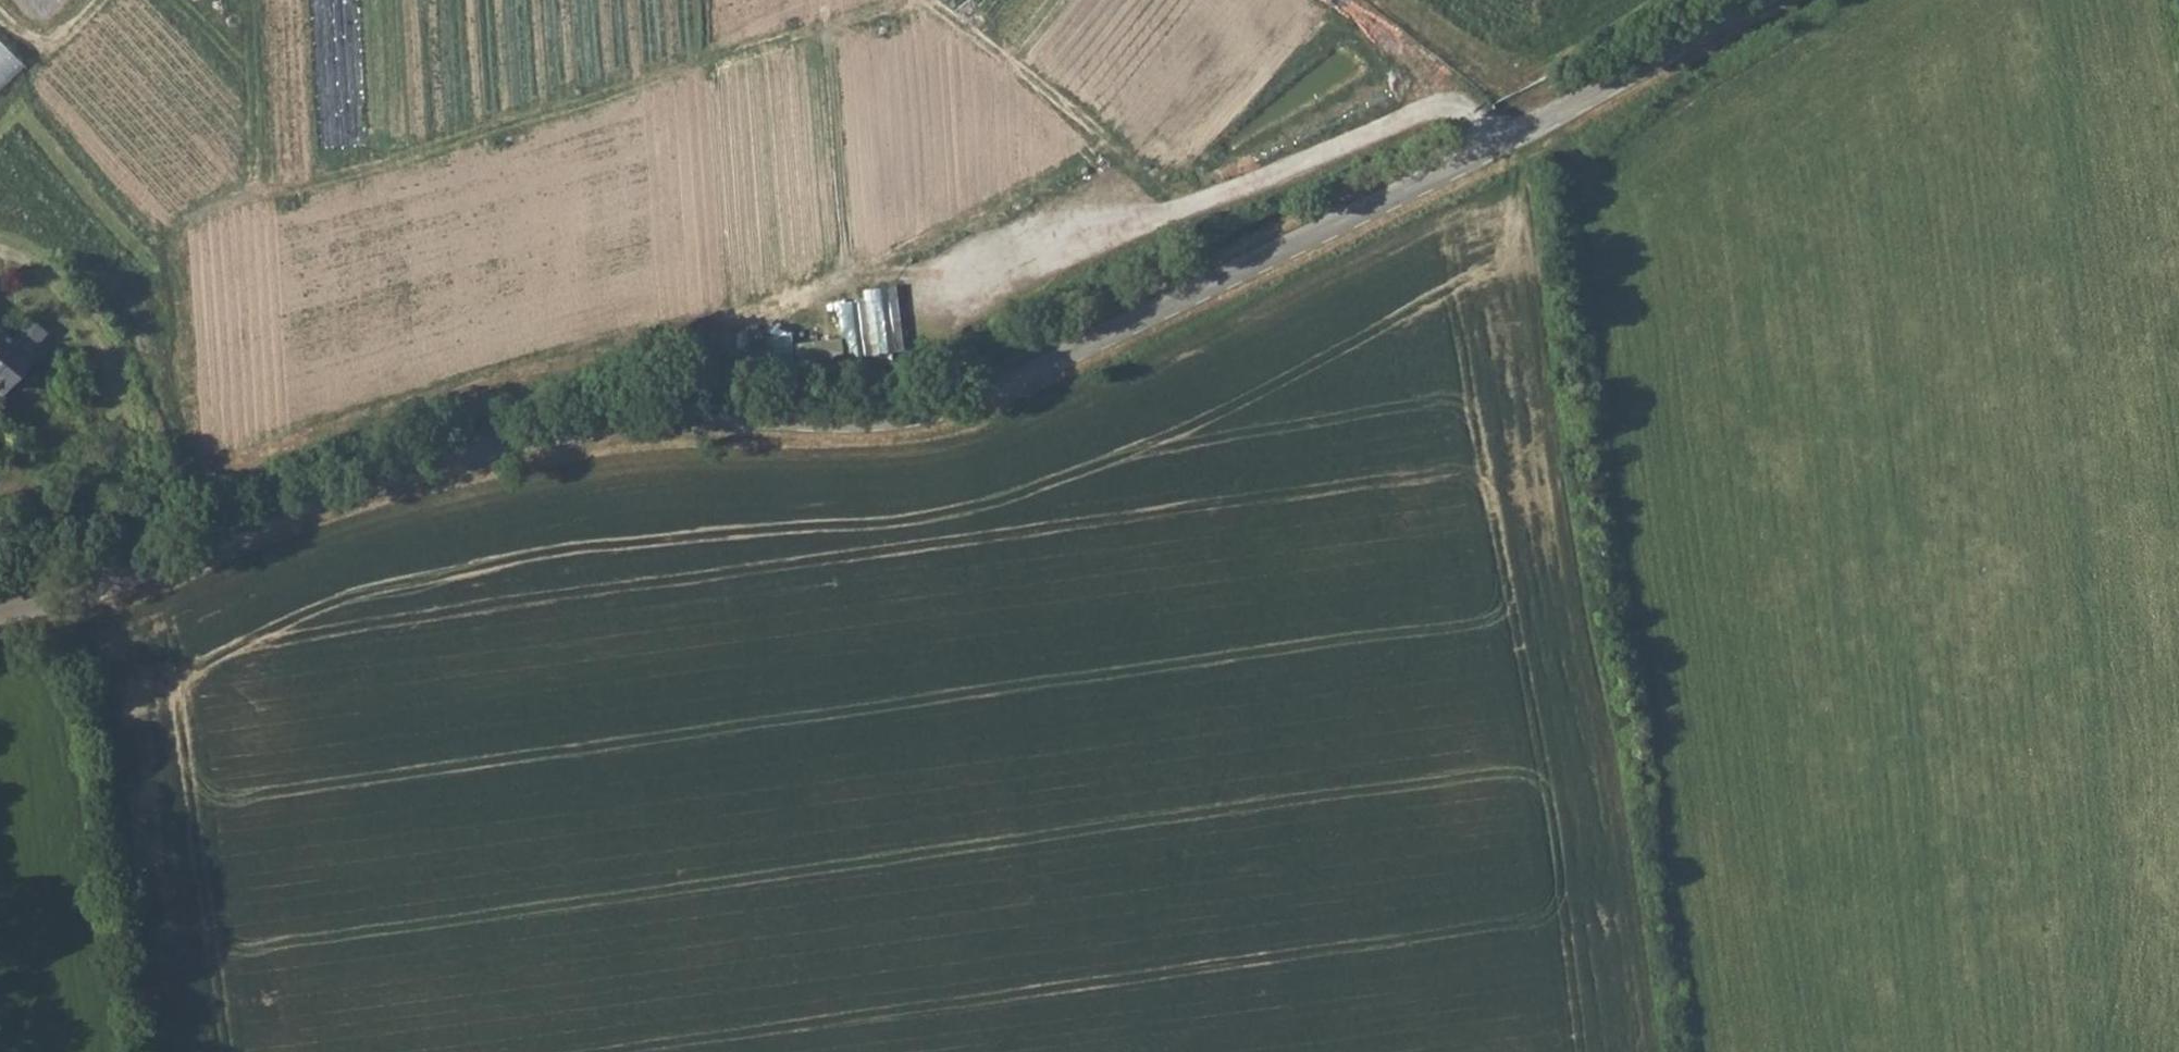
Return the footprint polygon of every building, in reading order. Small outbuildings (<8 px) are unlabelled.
[(28,64),(0,37),(0,92),(28,64)] [(896,283),(865,287),(870,336),(805,344),(808,370),(905,359),(896,283)] [(1,390),(32,353),(0,327),(0,389),(1,390)]
